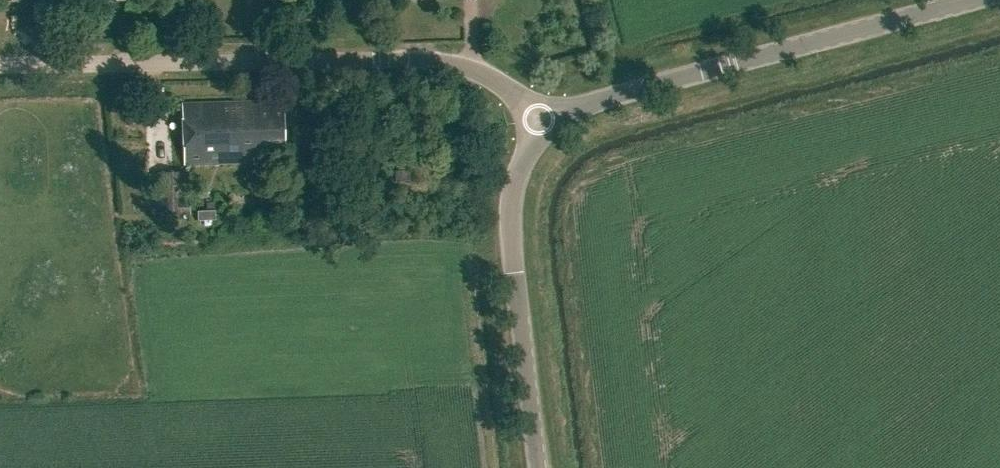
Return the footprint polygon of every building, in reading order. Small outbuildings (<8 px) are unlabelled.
[(254,158),(285,157),(284,112),(273,112),(273,102),(182,105),(185,166),(187,166),(184,173),(155,174),(157,217),(190,216),(188,173),(191,166),(254,164),(254,158)] [(198,222),(216,221),(215,212),(198,212),(198,222)]
